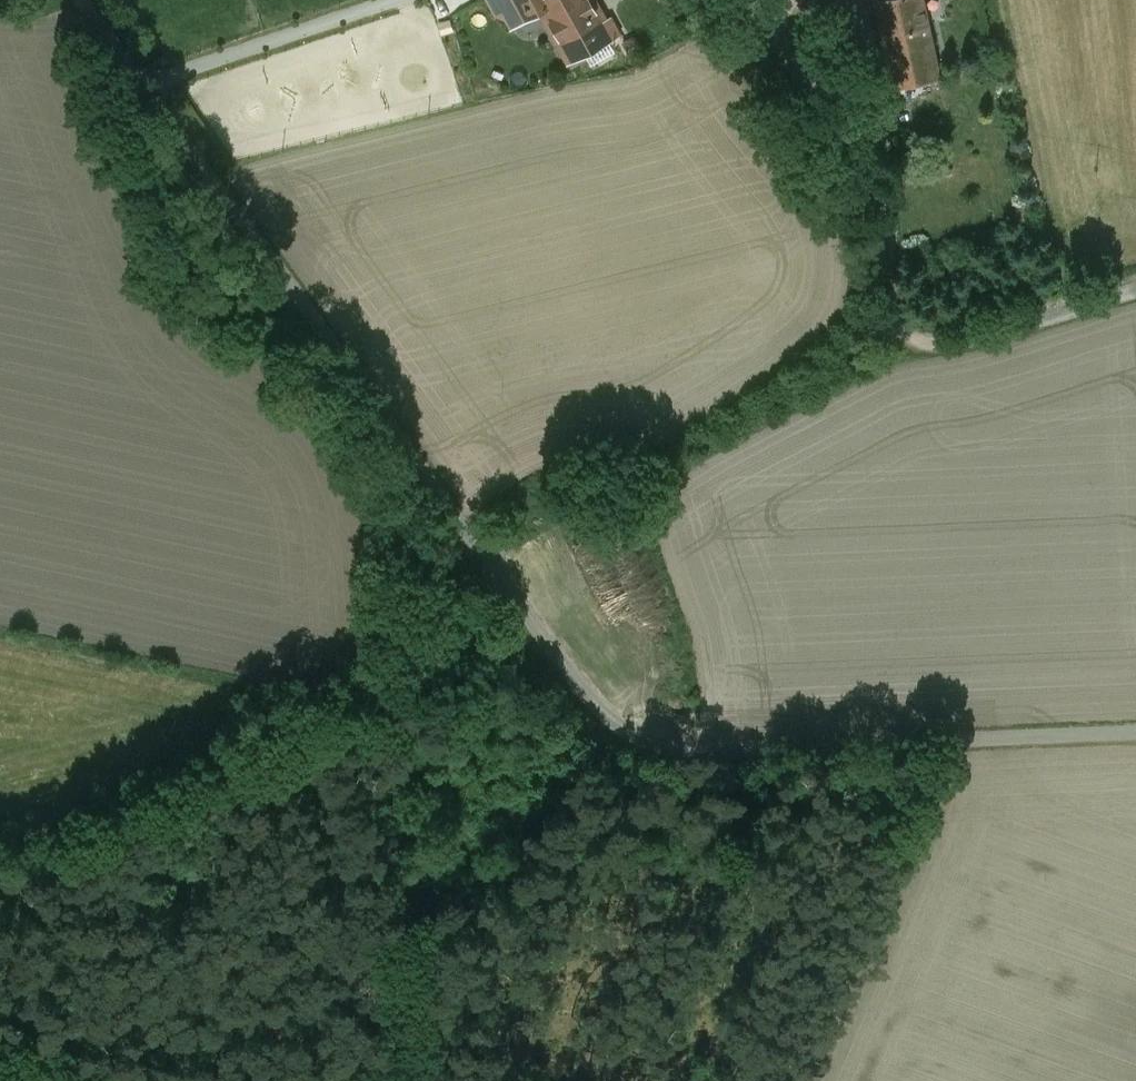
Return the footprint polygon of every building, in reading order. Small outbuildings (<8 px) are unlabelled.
[(519,11),(536,2),(539,0),(514,0),(519,11)] [(536,2),(569,63),(620,34),(611,18),(606,20),(594,0),(539,0),(536,2)] [(876,1),(895,88),(939,78),(922,0),(879,0),(876,1)]
